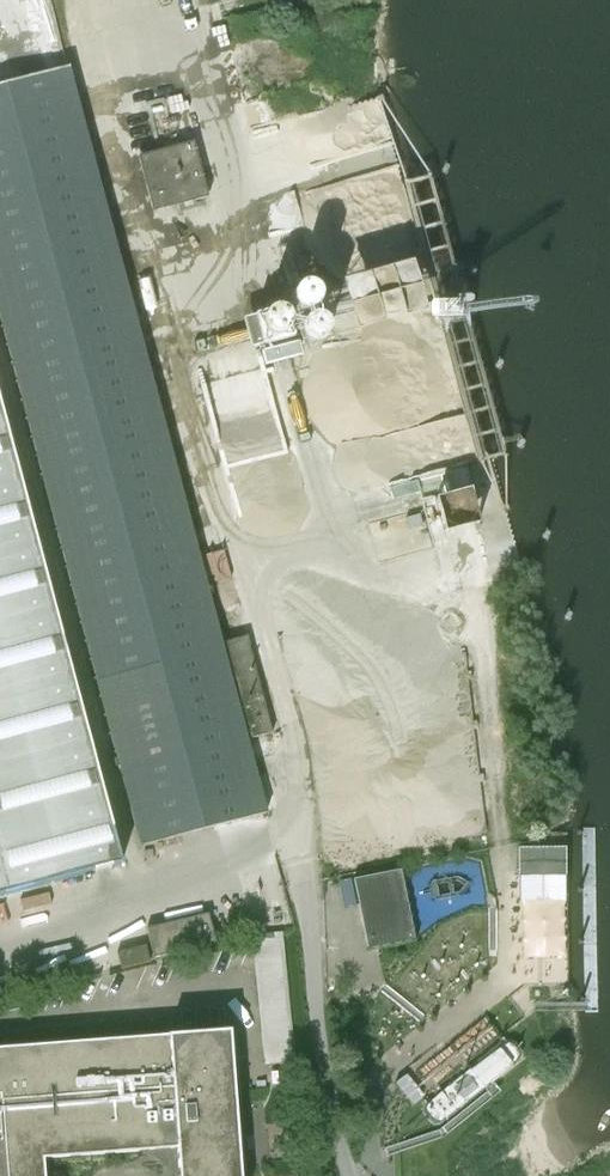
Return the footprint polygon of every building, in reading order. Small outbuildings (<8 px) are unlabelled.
[(360,20),(368,0),(311,0),(360,20)] [(158,404),(68,63),(0,82),(0,322),(140,844),(267,811),(247,738),(271,732),(245,636),(221,643),(158,404)] [(207,196),(193,142),(139,157),(153,211),(207,196)] [(381,263),(308,277),(318,328),(391,313),(381,263)] [(248,360),(272,358),(269,315),(231,317),(233,345),(247,344),(248,360)] [(122,863),(0,406),(0,895),(122,863)] [(354,879),(368,949),(416,940),(401,870),(354,879)] [(290,1057),(283,933),(252,935),(260,1059),(290,1057)] [(517,1026),(396,1119),(416,1146),(538,1052),(517,1026)] [(456,1060),(488,1039),(480,1026),(448,1047),(456,1060)] [(42,1158),(176,1147),(178,1175),(240,1175),(229,1030),(0,1048),(0,1175),(44,1175),(42,1158)]
